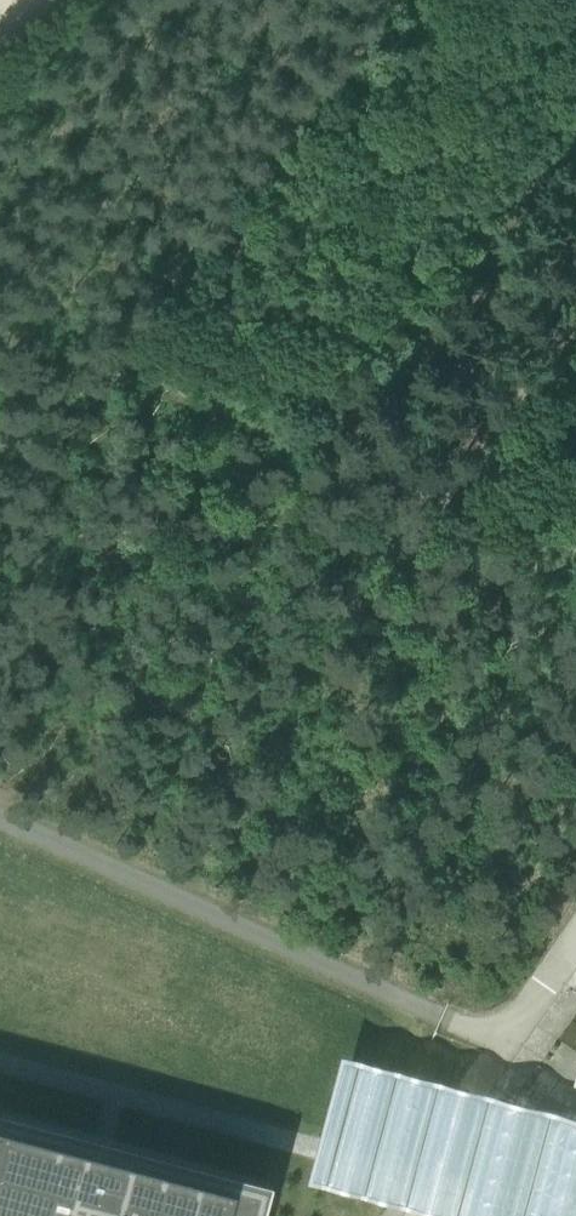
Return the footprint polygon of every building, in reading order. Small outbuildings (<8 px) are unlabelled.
[(500,1100),(469,1215),(575,1215),(575,1120),(500,1100)] [(62,1128),(0,1112),(0,1215),(257,1215),(263,1191),(127,1155),(126,1155),(127,1155),(125,1155),(101,1144),(62,1128)]
